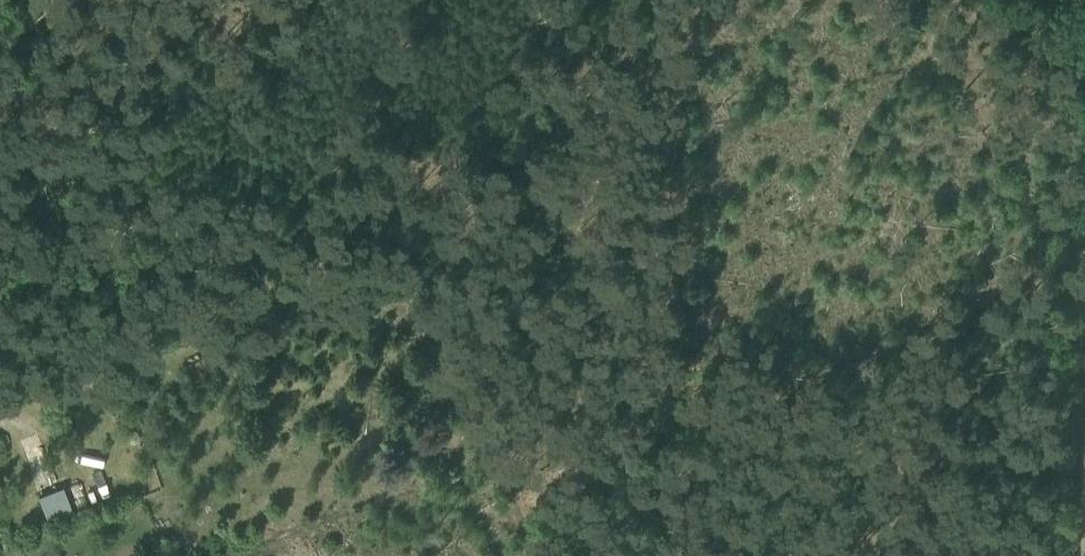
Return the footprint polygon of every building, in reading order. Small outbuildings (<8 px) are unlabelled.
[(48,516),(76,508),(69,483),(41,491),(48,516)]
